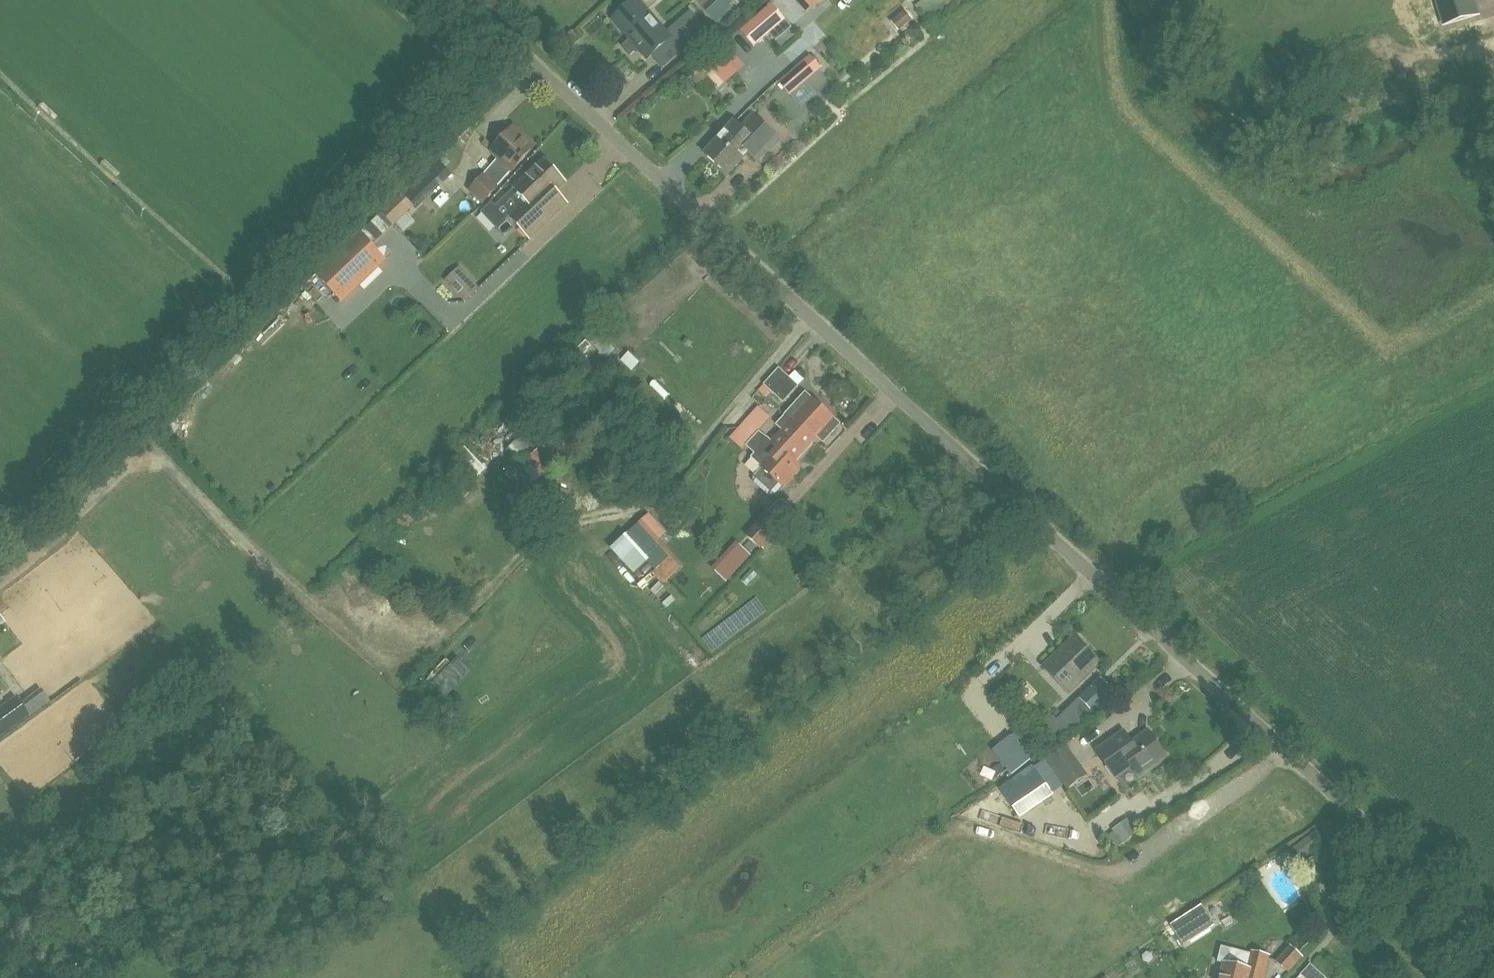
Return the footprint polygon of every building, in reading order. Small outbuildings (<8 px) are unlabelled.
[(681,18),(666,31),(639,0),(636,0),(614,19),(631,38),(622,45),(631,55),(639,48),(648,58),(668,41),(678,54),(705,31),(706,28),(691,10),(681,18)] [(706,12),(715,22),(732,8),(724,0),(719,0),(706,12)] [(807,9),(816,1),(815,0),(799,0),(807,9)] [(1445,25),(1477,15),(1472,0),(1437,0),(1445,25)] [(752,45),(768,32),(783,19),(770,4),(739,30),(752,45)] [(709,66),(725,84),(745,66),(729,48),(709,66)] [(791,95),(821,69),(810,57),(780,83),(791,95)] [(755,115),(743,128),(735,121),(706,154),(729,174),(749,151),(758,159),(768,147),(770,149),(778,140),(776,138),(778,136),(755,115)] [(534,146),(514,128),(492,153),(499,159),(470,192),(483,203),(496,187),(497,188),(512,171),(521,161),(522,161),(526,157),(525,157),(534,146)] [(438,159),(402,193),(381,213),(394,226),(414,207),(417,209),(452,174),(438,159)] [(492,203),(481,213),(496,229),(509,216),(530,238),(553,216),(566,204),(555,192),(565,183),(544,161),(515,189),(496,207),(492,203)] [(360,235),(318,276),(342,300),(384,260),(391,252),(380,240),(372,247),(371,246),(360,235)] [(459,267),(448,278),(463,294),(475,283),(459,267)] [(783,402),(798,386),(779,369),(764,385),(764,384),(758,391),(764,397),(771,391),(783,402)] [(824,443),(840,425),(806,394),(785,416),(785,415),(776,425),(783,431),(773,442),(769,439),(759,432),(762,428),(750,417),(739,429),(751,440),(749,442),(757,450),(751,458),(761,467),(753,476),(754,482),(768,496),(774,496),(782,487),(783,488),(784,486),(788,486),(794,480),(793,477),(800,469),(794,464),(818,438),(824,443)] [(547,443),(540,449),(539,448),(527,459),(543,476),(554,465),(561,459),(547,443)] [(642,520),(611,549),(634,574),(647,562),(656,572),(674,556),(660,540),(667,534),(648,514),(642,520)] [(747,536),(761,548),(780,527),(767,515),(747,536)] [(730,580),(756,555),(746,545),(720,571),(730,580)] [(812,565),(805,570),(797,577),(804,586),(812,578),(819,573),(812,565)] [(1045,667),(1068,692),(1099,662),(1075,637),(1045,667)] [(1053,717),(1041,728),(1056,743),(1094,713),(1115,693),(1101,678),(1094,684),(1079,698),(1056,720),(1053,717)] [(27,715),(15,699),(0,710),(0,734),(27,715)] [(1086,750),(1107,737),(1102,728),(1081,741),(1086,750)] [(1124,732),(1098,750),(1116,776),(1133,764),(1141,775),(1167,757),(1149,731),(1131,743),(1124,732)] [(1055,770),(1069,789),(1075,785),(1068,775),(1081,766),(1074,756),(1055,770)] [(1202,906),(1191,913),(1171,925),(1171,927),(1182,945),(1214,925),(1202,906)] [(1280,963),(1290,973),(1304,958),(1293,949),(1280,963)] [(1269,957),(1253,953),(1249,970),(1224,964),(1221,977),(1264,977),(1269,957)] [(1300,976),(1303,977),(1312,977),(1318,971),(1310,964),(1300,976)]
